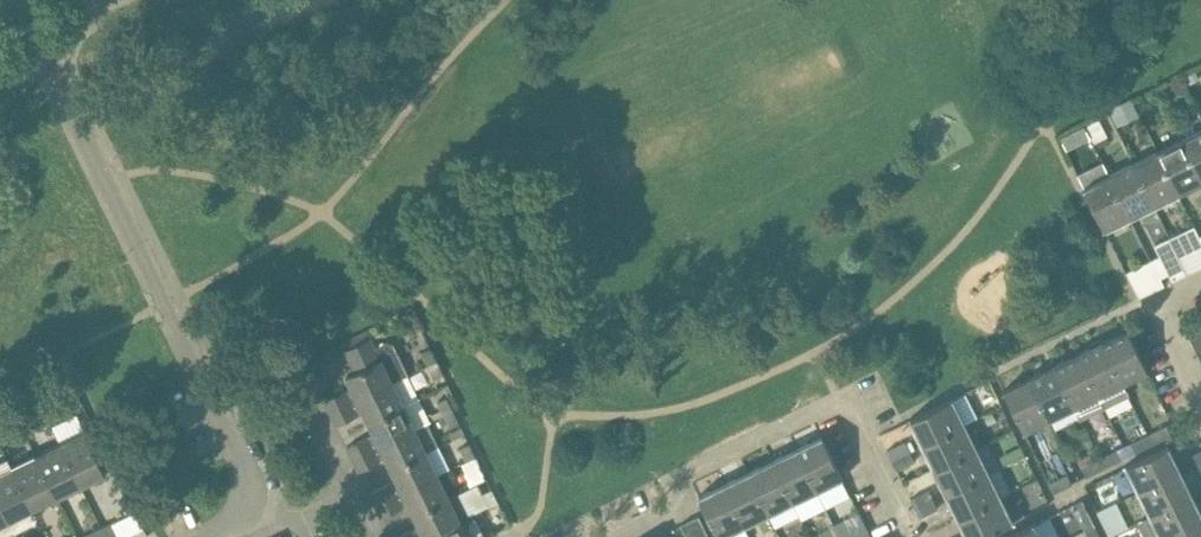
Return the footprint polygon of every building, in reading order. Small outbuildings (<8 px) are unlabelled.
[(1195,70),(1186,74),(1190,83),(1199,78),(1195,70)] [(1122,101),(1108,108),(1117,126),(1131,119),(1122,101)] [(1107,135),(1098,118),(1086,123),(1095,141),(1107,135)] [(1200,178),(1200,130),(1182,139),(1200,178)] [(1200,182),(1200,178),(1182,139),(1158,151),(1179,193),(1200,182)] [(1134,163),(1154,205),(1179,193),(1158,151),(1134,163)] [(1130,217),(1154,205),(1134,163),(1109,175),(1130,217)] [(1130,217),(1109,175),(1084,187),(1106,232),(1108,231),(1106,228),(1130,217)] [(1199,236),(1190,240),(1200,262),(1200,239),(1199,236)] [(1161,255),(1151,259),(1160,277),(1169,273),(1161,255)] [(1151,259),(1142,264),(1151,282),(1160,277),(1151,259)] [(1126,329),(1102,341),(1123,383),(1148,371),(1126,326),(1125,326),(1126,329)] [(331,412),(409,374),(394,342),(387,339),(375,346),(370,337),(346,349),(356,371),(347,375),(353,388),(347,391),(346,390),(325,400),(331,412)] [(1098,395),(1123,383),(1102,341),(1077,353),(1098,395)] [(422,352),(428,364),(437,360),(431,347),(422,352)] [(1053,365),(1074,407),(1098,395),(1077,353),(1053,365)] [(437,360),(428,364),(434,377),(443,373),(437,360)] [(1029,377),(1049,419),(1074,407),(1053,365),(1029,377)] [(420,397),(409,374),(331,412),(337,425),(358,414),(358,413),(364,410),(370,422),(420,397)] [(1025,431),(1049,419),(1029,377),(1004,389),(1025,431)] [(35,390),(19,397),(26,410),(41,404),(35,390)] [(444,415),(453,410),(459,406),(453,394),(437,401),(444,415)] [(415,428),(432,420),(420,397),(370,422),(376,434),(369,437),(369,436),(347,446),(353,458),(415,428)] [(911,420),(922,444),(965,423),(952,398),(907,420),(908,421),(911,420)] [(459,422),(453,410),(444,415),(450,427),(459,422)] [(965,423),(922,444),(935,468),(977,447),(965,423)] [(1167,425),(1148,433),(1153,443),(1171,434),(1167,425)] [(426,451),(415,428),(353,458),(359,471),(381,460),(380,459),(386,456),(392,468),(426,451)] [(60,442),(81,485),(107,472),(86,430),(60,442)] [(821,435),(797,447),(818,489),(843,477),(832,456),(821,432),(819,432),(821,435)] [(1136,451),(1153,443),(1148,433),(1131,442),(1136,451)] [(887,450),(892,459),(910,450),(905,441),(887,450)] [(57,497),(81,485),(60,442),(37,454),(57,497)] [(475,456),(469,443),(460,448),(466,460),(471,458),(475,456)] [(1126,466),(1138,491),(1181,470),(1168,445),(1126,466)] [(773,459),(793,501),(818,489),(797,447),(773,459)] [(935,468),(947,493),(989,472),(977,447),(935,468)] [(1117,448),(1098,457),(1103,467),(1121,458),(1117,448)] [(910,450),(892,459),(896,468),(914,459),(910,450)] [(1193,464),(1200,460),(1200,450),(1189,455),(1193,464)] [(376,504),(438,474),(426,451),(392,468),(398,480),(392,483),(391,481),(370,492),(376,504)] [(1103,467),(1098,457),(1092,460),(1089,453),(1078,458),(1086,475),(1103,467)] [(12,466),(33,509),(57,497),(37,454),(12,466)] [(769,513),(793,501),(773,459),(748,471),(769,513)] [(8,520),(33,509),(12,466),(0,472),(0,503),(8,520)] [(999,467),(989,472),(947,493),(959,517),(1001,496),(1011,491),(999,467)] [(1150,515),(1193,495),(1181,470),(1138,491),(1150,515)] [(744,525),(769,513),(748,471),(723,483),(744,525)] [(1067,473),(1049,482),(1054,492),(1072,483),(1067,473)] [(438,474),(376,504),(382,516),(403,506),(402,505),(409,501),(415,514),(459,492),(449,497),(438,474)] [(744,525),(723,483),(699,495),(719,536),(721,536),(744,525)] [(498,502),(491,489),(482,493),(489,506),(498,502)] [(911,498),(916,508),(934,499),(929,489),(911,498)] [(474,513),(474,512),(470,514),(459,492),(415,514),(421,526),(414,529),(413,527),(394,536),(426,536),(474,513)] [(1150,515),(1161,536),(1168,536),(1200,521),(1200,512),(1193,495),(1150,515)] [(959,517),(969,536),(982,536),(1014,521),(1001,496),(959,517)] [(934,499),(916,508),(920,517),(938,508),(934,499)] [(1082,500),(1073,504),(1085,529),(1095,525),(1082,500)] [(8,520),(0,503),(0,524),(8,520)] [(841,536),(872,536),(869,531),(859,511),(834,523),(841,536)] [(426,536),(485,536),(486,536),(474,513),(426,536)] [(688,536),(710,536),(699,515),(681,524),(688,536)] [(1125,518),(1105,527),(1109,536),(1129,526),(1125,518)] [(1168,536),(1200,536),(1200,521),(1168,536)] [(107,536),(118,536),(111,522),(102,526),(107,536)] [(1034,523),(1005,536),(1041,536),(1034,523)] [(1095,525),(1085,529),(1089,536),(1101,536),(1095,525)] [(102,526),(92,531),(95,536),(107,536),(102,526)]
